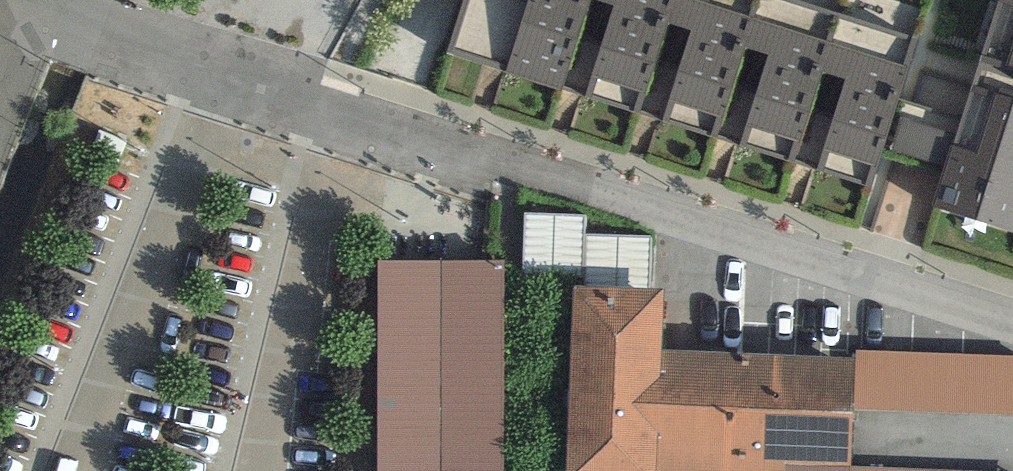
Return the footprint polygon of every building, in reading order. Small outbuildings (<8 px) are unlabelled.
[(447,50),(505,68),(503,73),(561,91),(589,0),(462,0),(447,50)] [(561,91),(637,115),(673,0),(589,0),(561,91)] [(637,115),(713,138),(756,0),(673,0),(637,115)] [(793,0),(756,0),(713,138),(792,162),(838,14),(793,0)] [(970,86),(1012,99),(1012,0),(998,0),(970,86)] [(917,38),(838,14),(792,162),(870,187),(917,38)] [(970,86),(931,208),(1012,234),(1012,99),(970,86)] [(892,150),(940,166),(958,113),(909,98),(892,150)] [(584,214),(525,212),(522,272),(572,274),(572,285),(650,287),(652,235),(584,233),(584,214)] [(378,261),(379,470),(504,470),(503,260),(378,261)] [(564,470),(849,470),(850,465),(852,409),(854,358),(662,349),(664,289),(650,287),(572,285),(564,470)] [(852,409),(1012,415),(1012,355),(854,349),(854,358),(852,409)]
